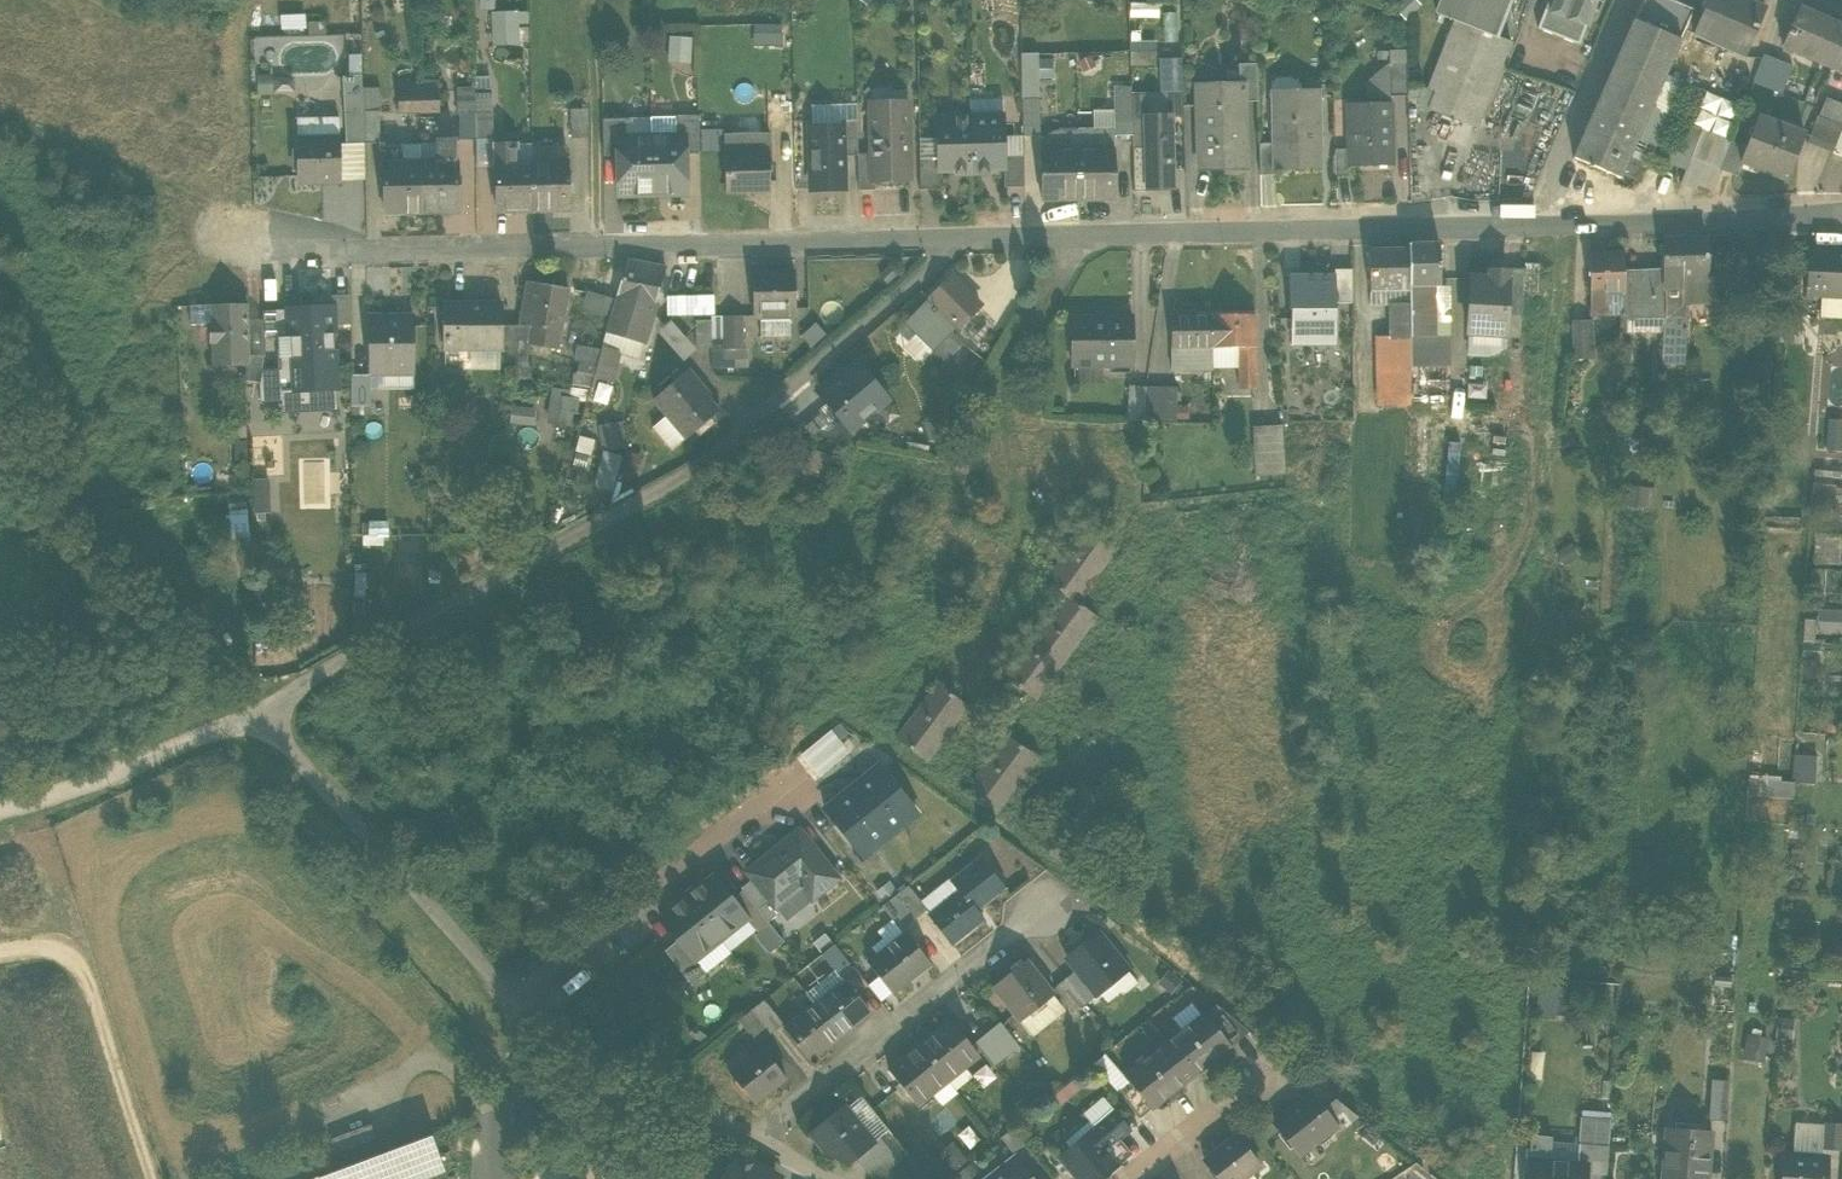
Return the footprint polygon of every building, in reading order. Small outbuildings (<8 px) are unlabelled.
[(480,9),(496,9),(496,0),(480,0),(480,9)] [(1417,0),(1401,0),(1393,9),(1406,21),(1421,4),(1417,0)] [(1454,21),(1493,36),(1507,0),(1442,0),(1437,15),(1454,21)] [(1545,7),(1550,9),(1548,13),(1580,26),(1582,22),(1587,23),(1596,0),(1548,0),(1545,7)] [(1634,20),(1680,40),(1684,32),(1694,9),(1688,6),(1674,0),(1643,0),(1634,20)] [(1744,58),(1765,9),(1744,0),(1708,0),(1703,11),(1694,9),(1684,32),(1697,37),(1744,58)] [(1130,3),(1130,19),(1159,18),(1158,3),(1130,3)] [(1579,45),(1587,23),(1582,22),(1580,26),(1548,13),(1550,9),(1545,7),(1537,28),(1579,45)] [(1829,66),(1841,38),(1841,28),(1798,8),(1782,47),(1829,66)] [(492,44),(519,44),(519,24),(529,24),(529,11),(492,12),(492,44)] [(280,15),(281,30),(307,29),(307,15),(280,15)] [(1620,178),(1622,174),(1634,147),(1636,140),(1662,81),(1665,76),(1680,40),(1634,20),(1574,158),(1620,178)] [(1509,42),(1493,36),(1454,21),(1428,89),(1434,91),(1427,110),(1476,128),(1509,42)] [(782,25),(754,25),(754,45),(782,45),(782,25)] [(669,36),(667,63),(690,64),(692,37),(669,36)] [(1841,71),(1841,38),(1829,66),(1841,71)] [(1155,41),(1130,42),(1130,65),(1156,65),(1155,41)] [(1389,50),(1389,61),(1389,64),(1407,64),(1406,49),(1389,50)] [(349,76),(363,75),(362,54),(348,54),(349,76)] [(1021,55),(1022,101),(1038,101),(1037,79),(1037,59),(1037,55),(1021,55)] [(1753,82),(1783,94),(1793,67),(1763,56),(1753,82)] [(1160,93),(1183,92),(1182,58),(1159,59),(1160,93)] [(1052,59),(1037,59),(1037,79),(1052,78),(1052,59)] [(1390,103),(1390,97),(1389,64),(1389,61),(1364,83),(1365,104),(1390,103)] [(1243,84),(1244,102),(1258,101),(1257,64),(1238,64),(1238,84),(1243,84)] [(1389,64),(1390,97),(1408,96),(1407,89),(1407,64),(1389,64)] [(259,75),(259,95),(273,94),(273,75),(259,75)] [(345,144),(364,143),(364,110),(363,87),(363,75),(349,76),(343,76),(345,144)] [(475,76),(475,88),(475,90),(491,90),(491,75),(475,76)] [(1681,89),(1662,81),(1636,140),(1655,148),(1681,89)] [(400,117),(420,116),(419,84),(400,85),(400,117)] [(438,84),(419,84),(420,116),(439,116),(438,84)] [(1199,105),(1200,169),(1244,169),(1244,102),(1243,84),(1238,84),(1220,85),(1220,105),(1199,105)] [(1199,85),(1199,105),(1220,105),(1220,85),(1199,85)] [(1114,128),(1114,137),(1132,136),(1132,135),(1132,117),(1131,93),(1131,86),(1113,86),(1114,110),(1114,128)] [(364,110),(382,110),(381,87),(363,87),(364,110)] [(458,88),(458,115),(476,114),(475,90),(475,88),(458,88)] [(1274,143),(1275,167),(1321,166),(1318,89),(1294,90),(1294,98),(1273,98),(1274,143)] [(1434,91),(1428,89),(1407,89),(1408,96),(1418,98),(1417,109),(1426,112),(1427,110),(1434,91)] [(475,90),(476,114),(492,114),(491,90),(475,90)] [(1272,90),(1273,98),(1294,98),(1294,90),(1272,90)] [(1183,116),(1183,92),(1160,93),(1131,93),(1132,117),(1144,117),(1146,117),(1169,116),(1171,116),(1183,116)] [(969,100),(970,117),(1004,116),(1003,100),(969,100)] [(1023,136),(1023,138),(1039,138),(1038,101),(1022,101),(1023,136)] [(872,154),(873,181),(875,181),(907,180),(906,103),(871,103),(872,154)] [(1348,151),(1349,165),(1350,165),(1393,163),(1391,103),(1390,103),(1365,104),(1347,104),(1348,151)] [(811,105),(812,127),(841,126),(841,121),(857,121),(857,104),(811,105)] [(1819,119),(1841,127),(1841,117),(1822,109),(1819,119)] [(382,110),(364,110),(364,143),(382,143),(382,110)] [(1092,129),(1114,128),(1114,110),(1092,110),(1092,129)] [(569,112),(570,138),(588,138),(587,111),(569,112)] [(459,142),(476,142),(476,114),(458,115),(459,142)] [(492,114),(476,114),(476,142),(493,142),(492,114)] [(964,173),(971,173),(970,117),(961,118),(958,115),(947,115),(944,118),(936,118),(936,139),(937,159),(937,170),(939,170),(954,170),(964,170),(964,173)] [(1004,116),(970,117),(971,173),(989,173),(989,169),(1004,169),(1005,168),(1005,156),(1004,137),(1004,116)] [(1146,188),(1146,189),(1148,188),(1149,188),(1171,188),(1173,188),(1173,187),(1171,187),(1169,117),(1171,117),(1171,116),(1169,116),(1146,117),(1144,117),(1144,118),(1146,118),(1147,148),(1148,187),(1146,188)] [(1742,162),(1787,180),(1805,136),(1757,116),(1745,147),(1739,161),(1742,162)] [(296,118),(296,138),(341,138),(340,117),(296,118)] [(651,118),(651,137),(676,136),(675,117),(651,118)] [(685,136),(685,154),(700,154),(699,117),(675,117),(676,136),(685,136)] [(1144,117),(1132,117),(1132,135),(1133,148),(1147,148),(1146,118),(1144,118),(1144,117)] [(602,119),(603,156),(618,156),(618,138),(626,138),(626,118),(602,119)] [(651,118),(626,118),(626,138),(651,137),(651,118)] [(1841,128),(1841,127),(1819,119),(1816,118),(1806,144),(1832,154),(1841,128)] [(842,126),(843,156),(858,156),(858,155),(857,121),(841,121),(841,126),(842,126)] [(810,127),(812,190),(844,189),(843,156),(842,126),(841,126),(812,127),(810,127)] [(1693,152),(1701,131),(1691,127),(1680,154),(1662,147),(1658,159),(1686,170),(1690,158),(1685,156),(1687,149),(1693,152)] [(1092,129),(1077,129),(1078,159),(1097,158),(1097,151),(1114,151),(1114,137),(1114,128),(1092,129)] [(1841,156),(1841,128),(1833,153),(1841,156)] [(701,130),(702,151),(722,151),(722,129),(701,130)] [(1041,138),(1041,153),(1058,152),(1058,159),(1078,159),(1077,129),(1055,130),(1041,138)] [(1685,156),(1690,158),(1691,157),(1719,167),(1729,142),(1701,131),(1693,152),(1687,149),(1685,156)] [(724,134),(726,192),(771,192),(769,133),(724,134)] [(685,136),(676,136),(651,137),(653,195),(686,195),(685,154),(685,136)] [(1005,156),(1023,156),(1023,138),(1023,136),(1004,137),(1005,156)] [(436,143),(436,162),(457,162),(457,137),(435,138),(436,143)] [(619,195),(653,195),(651,137),(626,138),(618,138),(618,156),(619,195)] [(338,178),(338,183),(341,182),(341,144),(341,138),(296,138),(297,183),(323,182),(323,178),(338,178)] [(918,140),(919,159),(937,159),(936,139),(918,140)] [(1719,168),(1737,175),(1742,162),(1739,161),(1745,147),(1729,141),(1729,142),(1719,167),(1719,168)] [(382,143),(383,163),(402,163),(402,143),(402,142),(382,143)] [(493,142),(476,142),(477,165),(494,165),(493,142)] [(365,182),(364,143),(345,144),(341,144),(341,182),(365,182)] [(402,163),(421,162),(420,143),(402,143),(402,163)] [(436,143),(420,143),(421,162),(436,162),(436,143)] [(515,144),(515,146),(516,165),(533,164),(532,147),(532,143),(515,144)] [(1260,173),(1275,173),(1275,167),(1274,143),(1259,143),(1260,173)] [(495,146),(495,165),(516,165),(515,146),(495,146)] [(532,147),(533,164),(566,163),(566,146),(532,147)] [(1647,153),(1634,147),(1622,174),(1635,180),(1647,153)] [(1133,148),(1134,191),(1149,191),(1149,188),(1148,188),(1146,189),(1146,188),(1148,187),(1147,148),(1133,148)] [(1097,158),(1078,159),(1079,199),(1116,198),(1115,151),(1114,151),(1097,151),(1097,158)] [(1334,152),(1335,178),(1350,178),(1350,165),(1349,165),(1348,151),(1334,152)] [(1041,200),(1079,199),(1078,159),(1058,159),(1058,152),(1041,153),(1040,153),(1041,200)] [(858,156),(859,191),(875,191),(875,181),(873,181),(872,154),(858,155),(858,156)] [(1004,169),(1004,187),(1024,187),(1023,156),(1005,156),(1005,168),(1004,169)] [(1719,168),(1719,167),(1691,157),(1690,158),(1686,170),(1680,184),(1695,190),(1697,185),(1710,190),(1719,168)] [(919,180),(920,189),(939,189),(939,170),(937,170),(937,159),(919,159),(919,180)] [(400,214),(422,213),(421,162),(402,163),(383,163),(384,211),(400,211),(400,214)] [(436,162),(421,162),(422,213),(443,213),(443,209),(459,209),(457,162),(436,162)] [(566,163),(533,164),(534,211),(571,210),(570,163),(566,163)] [(533,164),(516,165),(495,165),(496,212),(534,211),(533,164)] [(1707,237),(1681,238),(1682,276),(1707,275),(1707,271),(1707,237)] [(1665,277),(1682,276),(1681,238),(1664,238),(1665,270),(1665,277)] [(1409,244),(1409,250),(1410,287),(1433,286),(1440,286),(1439,244),(1409,244)] [(1409,303),(1410,287),(1409,250),(1369,251),(1370,304),(1392,303),(1409,303)] [(1810,252),(1808,293),(1820,294),(1841,295),(1841,253),(1810,252)] [(1604,290),(1621,290),(1624,290),(1624,271),(1623,253),(1587,253),(1588,297),(1590,297),(1604,297),(1604,290)] [(1779,303),(1794,304),(1797,260),(1782,260),(1779,303)] [(615,301),(654,308),(665,269),(626,262),(622,278),(615,301)] [(1524,291),(1537,292),(1539,264),(1525,263),(1524,291)] [(1351,269),(1335,270),(1335,275),(1335,303),(1351,303),(1351,269)] [(1506,312),(1521,313),(1524,270),(1507,269),(1507,271),(1508,271),(1506,312)] [(1468,333),(1505,335),(1506,312),(1508,271),(1507,271),(1490,270),(1489,278),(1471,277),(1468,333)] [(1666,314),(1666,302),(1665,289),(1665,277),(1665,270),(1624,271),(1624,290),(1621,290),(1622,300),(1648,299),(1649,315),(1666,314)] [(1707,275),(1682,276),(1682,288),(1665,289),(1666,302),(1681,302),(1713,301),(1712,271),(1707,271),(1707,275)] [(752,274),(753,317),(760,317),(789,317),(795,317),(795,273),(752,274)] [(1335,303),(1335,275),(1289,276),(1290,309),(1292,309),(1292,332),(1308,332),(1308,344),(1336,344),(1335,303)] [(1665,277),(1665,289),(1682,288),(1682,276),(1665,277)] [(930,300),(958,327),(980,304),(952,277),(930,300)] [(524,307),(536,310),(542,284),(529,281),(524,307)] [(533,323),(558,328),(558,327),(566,290),(542,284),(536,310),(533,322),(533,323)] [(1433,286),(1410,287),(1409,303),(1410,336),(1410,337),(1434,336),(1433,286)] [(1450,286),(1440,286),(1433,286),(1434,336),(1447,336),(1450,336),(1450,286)] [(1604,297),(1590,297),(1590,315),(1621,315),(1622,300),(1621,290),(1604,290),(1604,297)] [(601,296),(600,295),(587,291),(580,308),(610,318),(615,301),(601,296)] [(1820,294),(1819,317),(1841,318),(1841,295),(1820,294)] [(332,295),(333,307),(333,324),(351,324),(352,295),(332,295)] [(713,296),(667,297),(667,316),(714,315),(713,296)] [(1648,299),(1622,300),(1623,315),(1649,315),(1648,299)] [(916,314),(944,341),(956,329),(958,327),(930,300),(916,314)] [(1623,315),(1622,300),(1621,315),(1619,332),(1665,332),(1666,318),(1666,314),(1649,315),(1623,315)] [(644,342),(654,308),(615,301),(610,318),(606,331),(644,342)] [(1663,361),(1680,362),(1682,317),(1681,302),(1666,302),(1666,314),(1666,318),(1665,332),(1663,360),(1663,361)] [(499,350),(501,350),(501,326),(501,303),(474,303),(474,307),(445,306),(445,345),(469,345),(469,349),(499,350)] [(1409,303),(1392,303),(1393,336),(1410,336),(1409,303)] [(212,305),(212,324),(210,324),(210,343),(213,343),(214,366),(246,365),(249,365),(249,356),(248,320),(247,304),(212,305)] [(191,325),(210,324),(212,324),(212,305),(191,306),(191,325)] [(333,324),(333,307),(299,309),(300,316),(291,317),(291,309),(289,309),(291,337),(278,337),(278,339),(280,369),(281,391),(283,391),(337,389),(333,324)] [(536,310),(524,307),(520,326),(519,326),(513,360),(527,363),(531,340),(529,339),(533,323),(533,322),(536,310)] [(264,340),(278,339),(278,337),(291,337),(289,309),(263,310),(263,320),(264,340)] [(1171,349),(1198,348),(1213,348),(1213,316),(1195,316),(1195,312),(1171,313),(1171,349)] [(1521,313),(1506,312),(1505,335),(1520,336),(1521,313)] [(930,348),(934,352),(944,341),(916,314),(906,325),(916,334),(930,348)] [(1213,348),(1238,347),(1255,347),(1255,315),(1213,316),(1213,348)] [(710,317),(710,321),(711,347),(711,351),(724,349),(724,316),(710,317)] [(740,316),(724,316),(724,349),(741,350),(740,316)] [(1071,317),(1072,366),(1134,365),(1133,316),(1071,317)] [(789,317),(760,317),(760,337),(789,337),(789,317)] [(263,320),(248,320),(249,356),(264,356),(264,340),(263,320)] [(370,370),(412,371),(412,320),(371,320),(370,370)] [(1574,359),(1593,358),(1593,320),(1573,320),(1574,359)] [(695,350),(670,321),(657,332),(683,361),(695,350)] [(697,348),(711,347),(710,321),(696,321),(697,348)] [(816,322),(800,335),(810,347),(826,334),(816,322)] [(1780,322),(1779,341),(1802,343),(1803,331),(1795,323),(1780,322)] [(531,340),(554,345),(558,328),(533,323),(529,339),(531,340)] [(499,362),(512,363),(513,360),(519,326),(501,326),(501,350),(499,350),(499,362)] [(956,329),(944,341),(934,352),(945,362),(966,340),(956,329)] [(639,360),(644,342),(606,331),(601,348),(619,353),(639,360)] [(1504,349),(1505,335),(1468,333),(1467,355),(1487,356),(1504,349)] [(918,361),(930,348),(916,334),(903,347),(918,361)] [(1410,336),(1393,336),(1378,336),(1379,404),(1409,404),(1411,367),(1410,337),(1410,336)] [(1434,336),(1410,337),(1411,367),(1448,366),(1447,336),(1434,336)] [(574,360),(578,361),(596,366),(601,349),(577,345),(574,360)] [(1213,348),(1214,364),(1214,368),(1239,367),(1238,347),(1213,348)] [(1256,373),(1255,347),(1238,347),(1239,367),(1239,373),(1256,373)] [(593,376),(610,382),(619,353),(601,348),(601,349),(596,366),(594,375),(593,376)] [(1198,348),(1171,349),(1171,371),(1214,370),(1214,368),(1214,364),(1198,364),(1198,348)] [(1214,364),(1213,348),(1198,348),(1198,364),(1214,364)] [(499,350),(469,349),(469,369),(499,369),(499,362),(499,350)] [(724,349),(711,351),(712,369),(748,368),(748,349),(741,350),(724,349)] [(260,383),(261,383),(262,370),(264,356),(249,356),(249,365),(246,365),(246,381),(260,383)] [(527,363),(513,360),(512,363),(509,380),(530,381),(533,367),(526,366),(527,363)] [(578,361),(576,370),(594,375),(596,366),(578,361)] [(857,364),(821,395),(842,420),(850,430),(887,399),(857,364)] [(667,415),(687,439),(718,412),(705,396),(708,394),(687,368),(652,397),(667,415)] [(261,383),(260,383),(261,402),(283,401),(283,391),(281,391),(280,369),(262,370),(261,383)] [(590,386),(593,376),(594,375),(576,370),(573,369),(571,385),(590,386)] [(370,370),(371,376),(371,390),(412,390),(412,371),(370,370)] [(1256,388),(1256,373),(1239,373),(1239,389),(1256,388)] [(371,376),(352,376),(351,415),(371,415),(371,390),(371,376)] [(1127,421),(1145,422),(1146,398),(1146,387),(1129,386),(1127,421)] [(1176,387),(1146,387),(1146,398),(1176,398),(1176,387)] [(338,409),(337,389),(283,391),(283,401),(284,412),(338,409)] [(580,399),(552,394),(547,423),(571,427),(573,413),(578,413),(580,399)] [(822,438),(842,420),(821,395),(800,412),(822,438)] [(1176,398),(1146,398),(1145,422),(1177,423),(1176,398)] [(512,406),(511,424),(535,426),(537,409),(512,406)] [(672,451),(687,439),(667,415),(652,428),(672,451)] [(923,423),(929,441),(945,436),(939,418),(923,423)] [(1826,449),(1841,451),(1841,444),(1841,421),(1828,419),(1826,449)] [(622,422),(598,425),(601,452),(625,449),(622,422)] [(1253,425),(1256,473),(1285,471),(1282,423),(1253,425)] [(579,435),(575,451),(590,456),(595,440),(579,435)] [(235,441),(236,460),(248,460),(247,440),(235,441)] [(622,457),(603,452),(593,489),(612,494),(622,457)] [(809,467),(831,469),(832,455),(810,454),(809,467)] [(253,479),(254,513),(270,512),(269,479),(253,479)] [(1811,513),(1827,515),(1828,505),(1833,505),(1834,488),(1813,485),(1811,513)] [(1628,505),(1652,507),(1653,487),(1630,486),(1628,505)] [(228,498),(229,510),(247,508),(246,497),(228,498)] [(226,515),(226,532),(249,531),(248,514),(226,515)] [(369,521),(369,537),(388,537),(388,521),(369,521)] [(1007,679),(1035,699),(1055,670),(1075,643),(1096,615),(1077,601),(1117,546),(1088,525),(1047,582),(1066,596),(1047,623),(1027,650),(1007,679)] [(1815,533),(1813,563),(1839,565),(1841,534),(1815,533)] [(1555,552),(1563,566),(1579,556),(1571,543),(1555,552)] [(1811,568),(1809,599),(1823,599),(1824,569),(1811,568)] [(1816,620),(1815,633),(1841,634),(1841,610),(1816,609),(1816,620)] [(1801,642),(1815,642),(1815,633),(1816,620),(1802,619),(1801,642)] [(896,739),(926,761),(969,705),(940,683),(896,739)] [(801,754),(810,765),(840,741),(831,730),(801,754)] [(966,791),(995,813),(1038,756),(1010,734),(966,791)] [(849,752),(840,741),(810,765),(820,776),(849,752)] [(1792,782),(1815,784),(1817,756),(1793,754),(1792,782)] [(879,765),(853,786),(856,790),(882,769),(879,765)] [(883,840),(917,812),(882,769),(856,790),(853,786),(824,809),(852,843),(872,827),(883,840)] [(1790,782),(1749,779),(1748,796),(1789,798),(1790,782)] [(872,827),(852,843),(862,856),(883,840),(872,827)] [(780,913),(785,920),(838,878),(799,829),(746,872),(752,879),(780,913)] [(930,914),(954,945),(986,920),(978,910),(1007,887),(983,856),(952,880),(960,891),(930,914)] [(700,884),(685,895),(720,939),(747,918),(731,899),(713,876),(701,886),(700,884)] [(960,891),(952,880),(949,877),(920,901),(926,909),(930,914),(960,891)] [(743,890),(768,922),(780,913),(752,879),(741,888),(743,890)] [(874,892),(883,903),(898,891),(889,880),(874,892)] [(907,885),(895,895),(914,919),(926,909),(920,901),(907,885)] [(756,930),(758,933),(770,924),(768,922),(743,890),(731,899),(747,918),(756,930)] [(695,959),(720,939),(685,895),(671,907),(672,908),(660,918),(678,940),(694,960),(695,959)] [(901,929),(914,919),(895,895),(882,905),(893,919),(901,929)] [(747,918),(720,939),(729,951),(756,930),(747,918)] [(905,934),(901,929),(893,919),(877,932),(882,938),(871,947),(879,956),(905,934)] [(783,941),(770,924),(758,933),(755,936),(768,953),(783,941)] [(1094,995),(1096,997),(1101,993),(1117,981),(1111,973),(1122,964),(1098,932),(1065,958),(1075,971),(1094,995)] [(893,991),(895,992),(931,962),(907,933),(905,934),(879,956),(870,963),(880,975),(893,991)] [(729,951),(720,939),(695,959),(706,973),(731,953),(729,951)] [(664,951),(691,985),(706,973),(695,959),(694,960),(678,940),(664,951)] [(834,970),(840,977),(853,967),(834,944),(821,954),(834,970)] [(994,987),(1022,1022),(1054,996),(1026,961),(994,987)] [(1111,973),(1117,981),(1128,972),(1122,964),(1111,973)] [(815,1005),(816,1005),(844,983),(840,977),(834,970),(806,993),(815,1005)] [(1168,970),(1158,983),(1171,994),(1181,981),(1168,970)] [(1075,971),(1065,979),(1085,1004),(1094,995),(1075,971)] [(1137,984),(1128,972),(1117,981),(1101,993),(1107,1002),(1119,992),(1127,991),(1137,984)] [(880,1002),(893,991),(880,975),(867,986),(880,1002)] [(1073,1013),(1085,1004),(1065,979),(1053,989),(1073,1013)] [(846,981),(844,983),(816,1005),(838,1033),(847,1026),(849,1028),(870,1011),(846,981)] [(1538,985),(1536,1013),(1563,1015),(1566,987),(1538,985)] [(1054,996),(1022,1022),(1034,1037),(1066,1011),(1054,996)] [(765,999),(751,1010),(770,1033),(783,1023),(765,999)] [(831,1038),(838,1033),(816,1005),(815,1005),(811,1009),(786,1029),(810,1059),(833,1041),(831,1038)] [(1184,1031),(1203,1016),(1193,1005),(1174,1019),(1184,1031)] [(1206,1016),(1230,1047),(1249,1033),(1216,1007),(1205,1015),(1206,1016)] [(759,1042),(770,1033),(751,1010),(740,1019),(759,1042)] [(1130,1083),(1151,1110),(1230,1047),(1206,1016),(1205,1015),(1204,1015),(1203,1016),(1184,1031),(1125,1077),(1130,1083)] [(1777,1017),(1775,1038),(1792,1039),(1794,1018),(1777,1017)] [(975,1041),(995,1065),(1020,1046),(1000,1021),(975,1041)] [(939,1031),(920,1045),(946,1078),(963,1066),(965,1069),(981,1057),(955,1022),(941,1033),(939,1031)] [(1746,1033),(1742,1059),(1763,1063),(1768,1037),(1746,1033)] [(931,1090),(946,1078),(920,1045),(902,1058),(906,1062),(892,1072),(917,1106),(934,1093),(931,1090)] [(730,1073),(754,1104),(776,1086),(774,1083),(785,1075),(763,1048),(730,1073)] [(1118,1094),(1130,1083),(1125,1077),(1105,1054),(1093,1064),(1118,1094)] [(963,1066),(946,1078),(955,1090),(971,1077),(965,1069),(963,1066)] [(946,1078),(931,1090),(934,1093),(941,1102),(955,1090),(946,1078)] [(1073,1079),(1053,1096),(1060,1105),(1080,1088),(1073,1079)] [(1030,1080),(1028,1096),(1045,1099),(1047,1083),(1030,1080)] [(1140,1118),(1151,1110),(1130,1083),(1118,1094),(1117,1094),(1140,1118)] [(1708,1121),(1726,1122),(1728,1087),(1710,1086),(1708,1121)] [(847,1105),(875,1140),(879,1137),(889,1129),(861,1094),(847,1105)] [(1090,1122),(1080,1130),(1085,1137),(1091,1131),(1115,1111),(1103,1096),(1082,1113),(1090,1122)] [(1274,1122),(1297,1151),(1311,1140),(1314,1144),(1335,1127),(1337,1125),(1323,1109),(1314,1097),(1298,1110),(1294,1105),(1274,1122)] [(1335,1127),(1338,1131),(1358,1117),(1336,1099),(1323,1109),(1337,1125),(1335,1127)] [(837,1143),(853,1162),(856,1160),(865,1152),(877,1143),(875,1140),(847,1105),(812,1133),(827,1151),(837,1143)] [(1091,1131),(1106,1150),(1119,1139),(1131,1129),(1115,1111),(1091,1131)] [(1578,1145),(1608,1147),(1610,1120),(1581,1117),(1579,1143),(1578,1145)] [(1824,1159),(1824,1149),(1826,1124),(1794,1122),(1792,1157),(1824,1159)] [(330,1140),(336,1154),(377,1139),(371,1124),(330,1140)] [(1824,1149),(1840,1150),(1841,1125),(1826,1124),(1824,1149)] [(1016,1156),(1022,1164),(1033,1155),(1013,1129),(1001,1138),(1015,1156),(1016,1156)] [(1668,1129),(1666,1151),(1674,1152),(1676,1130),(1668,1129)] [(1065,1142),(1071,1149),(1085,1137),(1080,1130),(1065,1142)] [(1713,1132),(1676,1130),(1674,1152),(1666,1151),(1664,1178),(1709,1178),(1713,1132)] [(1079,1178),(1101,1178),(1119,1164),(1106,1150),(1091,1131),(1085,1137),(1071,1149),(1066,1152),(1062,1156),(1060,1157),(1079,1178)] [(379,1178),(423,1178),(445,1171),(433,1133),(372,1156),(379,1178)] [(1551,1141),(1552,1136),(1531,1135),(1529,1166),(1544,1167),(1545,1162),(1550,1162),(1551,1141)] [(877,1143),(856,1160),(872,1178),(876,1178),(899,1161),(879,1137),(875,1140),(877,1143)] [(1219,1178),(1237,1178),(1247,1170),(1256,1163),(1234,1137),(1221,1148),(1219,1146),(1203,1160),(1219,1178)] [(1131,1154),(1119,1139),(1106,1150),(1119,1164),(1131,1154)] [(1579,1143),(1551,1141),(1550,1162),(1577,1164),(1578,1145),(1579,1143)] [(953,1142),(938,1154),(954,1175),(969,1163),(953,1142)] [(837,1143),(827,1151),(849,1165),(853,1162),(837,1143)] [(1577,1164),(1587,1165),(1587,1173),(1606,1174),(1608,1147),(1578,1145),(1577,1164)] [(1057,1150),(1062,1156),(1066,1152),(1061,1146),(1057,1150)] [(767,1176),(769,1172),(738,1155),(725,1177),(721,1178),(772,1178),(767,1176)] [(357,1178),(379,1178),(372,1156),(352,1163),(357,1178)] [(1022,1164),(1016,1156),(1015,1156),(986,1178),(1034,1178),(1022,1164)] [(1828,1160),(1824,1159),(1792,1157),(1784,1157),(1782,1178),(1827,1178),(1828,1160)] [(1587,1173),(1587,1165),(1577,1164),(1550,1162),(1545,1162),(1544,1167),(1529,1166),(1528,1178),(1586,1178),(1587,1173)] [(343,1178),(357,1178),(352,1163),(340,1168),(343,1178)] [(340,1168),(332,1171),(316,1177),(317,1178),(343,1178),(340,1168)] [(1247,1170),(1237,1178),(1254,1178),(1247,1170)]
